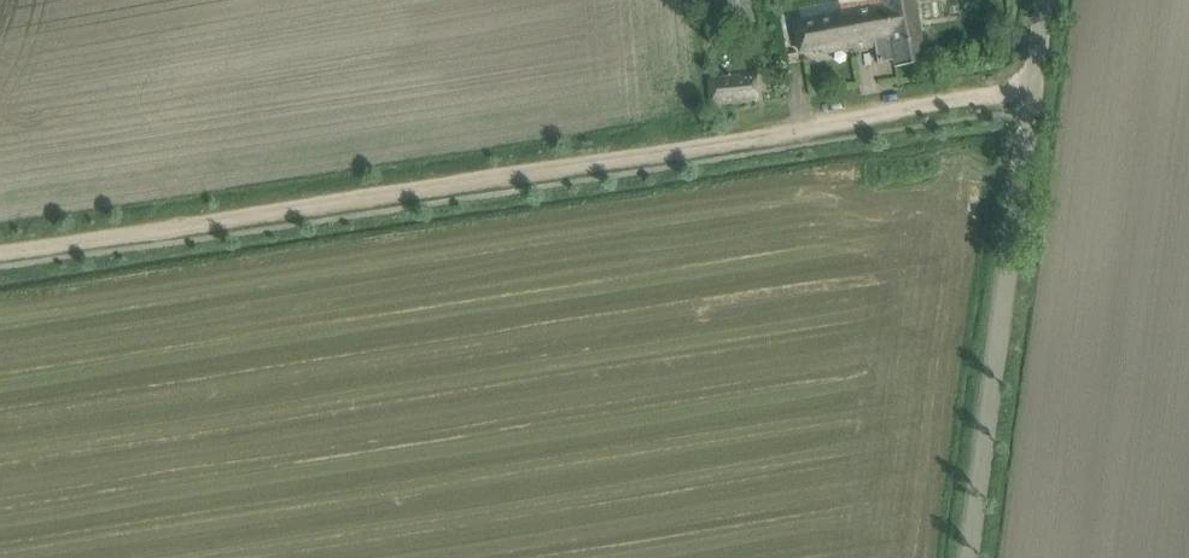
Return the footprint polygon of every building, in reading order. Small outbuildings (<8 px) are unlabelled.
[(841,10),(794,20),(800,51),(823,47),(824,50),(854,45),(854,49),(875,45),(878,62),(893,59),(895,66),(924,61),(913,0),(848,0),(840,2),(841,10)] [(708,79),(711,104),(757,98),(754,74),(708,79)] [(824,78),(817,74),(811,84),(818,88),(824,78)]
